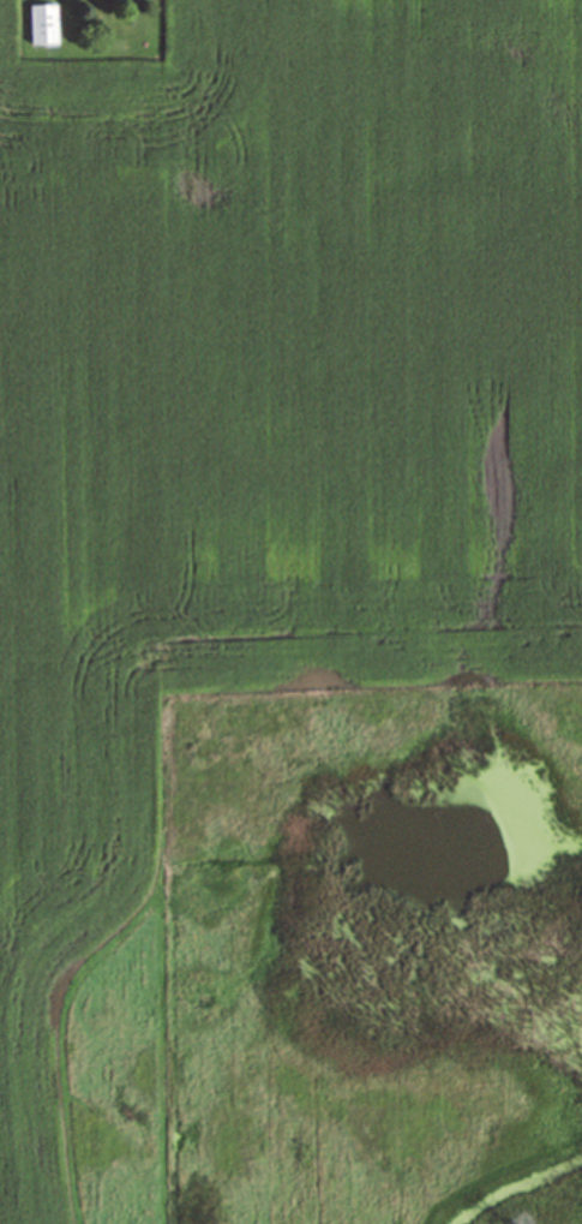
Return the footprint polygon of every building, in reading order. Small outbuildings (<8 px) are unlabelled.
[(56,43),(56,4),(29,4),(29,43),(56,43)]
